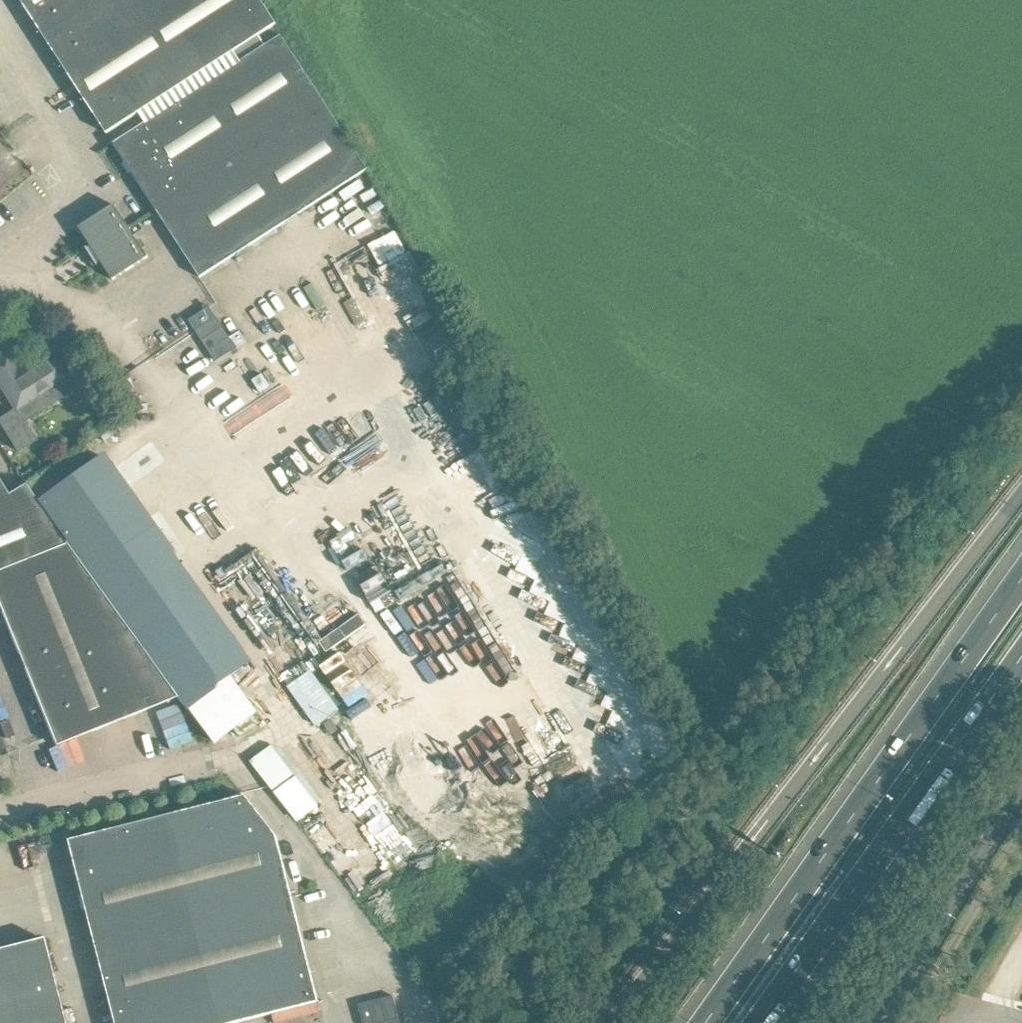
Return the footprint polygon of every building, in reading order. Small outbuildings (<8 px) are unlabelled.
[(225,57),(259,35),(277,23),(262,0),(21,0),(107,133),(225,57)] [(366,165),(325,101),(282,34),(266,45),(259,35),(225,57),(231,67),(113,143),(200,277),(217,267),(366,165)] [(149,257),(115,205),(79,228),(91,245),(86,248),(97,265),(102,262),(113,280),(149,257)] [(212,307),(190,321),(217,363),(248,343),(241,332),(232,338),(212,307)] [(34,440),(35,441),(37,440),(25,421),(77,389),(49,344),(32,355),(34,358),(18,367),(8,351),(7,351),(0,356),(0,386),(15,410),(0,419),(0,423),(17,451),(34,440)] [(113,424),(98,432),(103,441),(118,432),(113,424)] [(51,465),(25,483),(36,500),(61,534),(67,542),(87,570),(145,528),(120,493),(95,458),(94,459),(63,481),(51,465)] [(67,542),(61,534),(36,500),(25,483),(7,494),(0,482),(0,570),(67,542)] [(0,570),(0,609),(55,746),(177,697),(87,570),(67,542),(0,570)] [(246,795),(69,840),(74,859),(118,1022),(233,1022),(319,1001),(277,835),(246,795)] [(42,938),(0,948),(0,1022),(64,1022),(42,938)]
